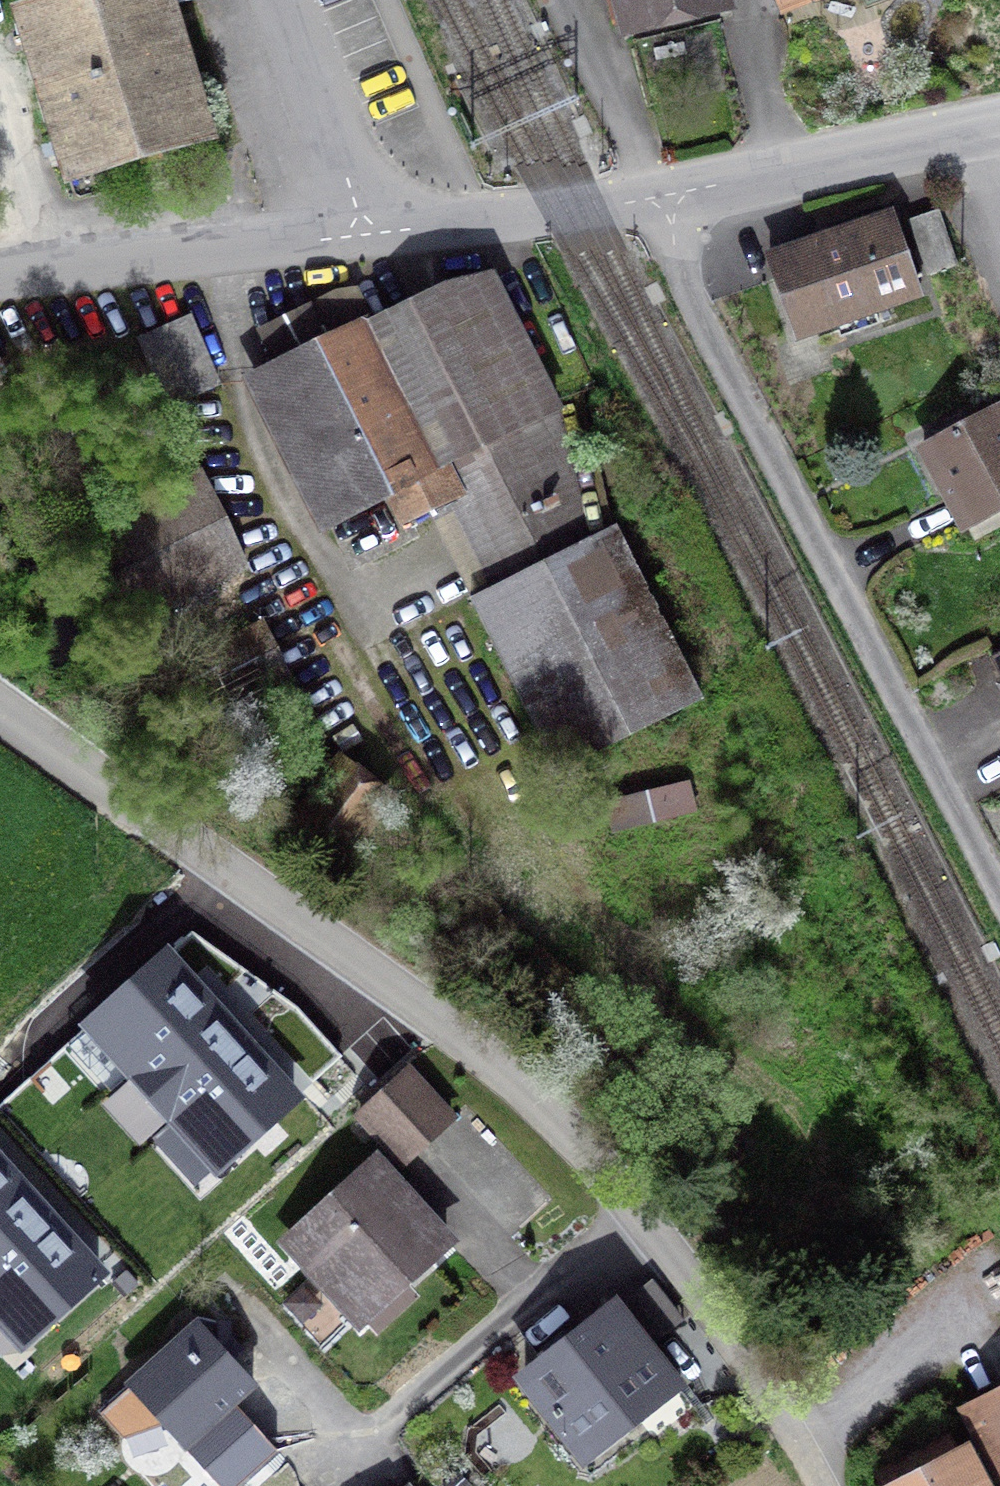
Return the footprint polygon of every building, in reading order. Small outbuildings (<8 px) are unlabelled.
[(144,0),(34,0),(38,13),(21,18),(25,31),(47,25),(89,166),(185,137),(144,0)] [(614,26),(711,3),(710,0),(607,0),(614,26)] [(910,221),(928,273),(955,264),(937,212),(910,221)] [(771,260),(796,333),(917,292),(891,218),(771,260)] [(372,325),(457,500),(499,585),(615,527),(490,278),(445,289),(372,325)] [(138,339),(166,406),(218,384),(189,317),(138,339)] [(381,478),(404,526),(457,500),(372,325),(266,378),(293,433),(280,440),(314,510),(381,478)] [(966,527),(999,509),(999,410),(999,407),(923,448),(966,527)] [(72,537),(116,628),(244,564),(200,474),(72,537)] [(557,769),(700,697),(615,527),(499,585),(472,599),(557,769)] [(184,662),(212,716),(289,676),(261,623),(184,662)] [(999,675),(999,655),(992,660),(999,675)] [(298,690),(252,716),(266,740),(312,714),(298,690)] [(279,763),(325,737),(312,714),(266,740),(279,763)] [(340,770),(304,817),(342,845),(377,798),(340,770)] [(627,828),(700,809),(692,777),(619,796),(627,828)] [(169,950),(85,1027),(219,1172),(303,1095),(169,950)] [(360,1115),(402,1162),(450,1118),(408,1072),(360,1115)] [(21,1354),(109,1275),(0,1153),(0,1331),(21,1354)] [(359,1319),(446,1240),(376,1163),(289,1242),(359,1319)] [(283,1302),(301,1323),(324,1302),(306,1281),(283,1302)] [(693,1406),(616,1308),(570,1344),(562,1334),(546,1347),(553,1357),(524,1379),(583,1454),(635,1413),(653,1437),(693,1406)] [(182,1446),(254,1382),(200,1322),(195,1326),(189,1320),(177,1331),(182,1337),(128,1387),(182,1446)] [(999,1456),(999,1401),(977,1413),(999,1456)] [(883,1485),(970,1485),(948,1437),(877,1474),(883,1485)] [(194,1485),(214,1485),(205,1476),(194,1485)]
